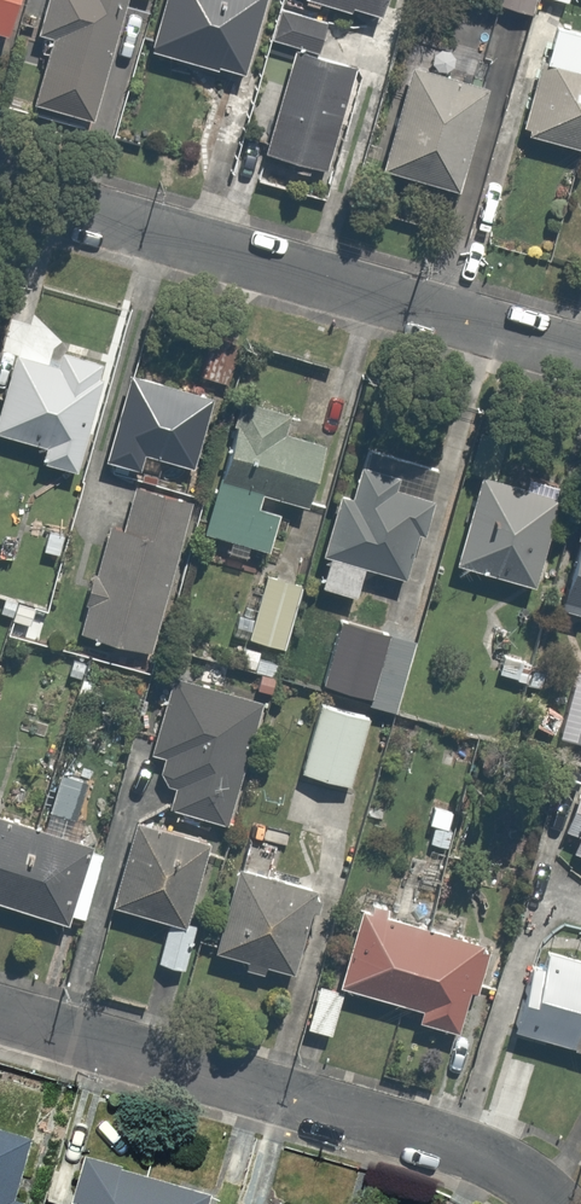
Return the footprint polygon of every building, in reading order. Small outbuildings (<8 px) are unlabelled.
[(1,31),(10,0),(0,0),(0,31),(1,31)] [(119,0),(34,0),(23,38),(34,42),(19,95),(87,114),(119,0)] [(255,0),(148,0),(134,43),(231,75),(255,0)] [(329,7),(326,18),(365,30),(374,0),(305,0),(329,7)] [(488,5),(526,16),(531,0),(490,0),(488,5)] [(263,38),(283,44),(253,152),(312,169),(326,118),(340,122),(357,65),(313,53),(323,19),(272,5),(263,38)] [(541,22),(508,133),(580,154),(580,34),(541,22)] [(450,187),(489,56),(411,32),(372,164),(450,187)] [(9,342),(0,374),(0,425),(39,436),(34,454),(70,464),(101,358),(56,345),(53,355),(9,342)] [(110,456),(139,463),(143,447),(192,460),(213,381),(124,357),(98,453),(110,456)] [(286,399),(237,385),(197,525),(264,544),(275,505),(257,500),(261,485),(302,497),(321,433),(280,421),(286,399)] [(346,487),(333,483),(316,548),(324,550),(316,580),(351,589),(358,561),(411,574),(439,463),(374,447),(371,460),(354,456),(346,487)] [(495,480),(482,476),(456,565),(536,587),(562,498),(557,497),(560,486),(529,478),(526,488),(495,480)] [(190,495),(131,477),(117,523),(103,518),(71,624),(144,646),(190,495)] [(562,608),(580,614),(580,527),(578,539),(580,540),(562,608)] [(278,652),(301,583),(263,570),(240,639),(278,652)] [(398,679),(412,624),(374,614),(360,669),(398,679)] [(532,664),(504,656),(499,675),(527,683),(531,669),(532,664)] [(546,673),(531,669),(527,683),(526,685),(542,689),(546,673)] [(578,670),(559,739),(580,745),(580,671),(578,670)] [(255,700),(171,676),(143,774),(171,782),(164,804),(221,821),(255,700)] [(370,718),(316,700),(296,762),(350,780),(370,718)] [(458,789),(430,781),(420,819),(429,821),(424,841),(443,846),(458,789)] [(573,788),(559,824),(571,829),(565,844),(580,851),(580,791),(573,788)] [(0,802),(0,897),(58,914),(84,828),(0,802)] [(103,896),(162,915),(150,954),(184,964),(199,916),(181,911),(206,831),(131,808),(103,896)] [(276,846),(239,835),(207,941),(240,951),(237,961),(258,967),(260,959),(285,966),(312,878),(271,865),(276,846)] [(400,901),(358,890),(334,979),(417,1001),(413,1013),(454,1024),(465,985),(472,987),(485,939),(396,914),(400,901)] [(538,939),(510,1019),(580,1043),(580,954),(538,939)] [(344,984),(314,977),(303,1023),(333,1030),(344,984)] [(34,1138),(0,1128),(0,1203),(15,1203),(34,1138)] [(86,1159),(79,1157),(66,1203),(211,1203),(213,1195),(86,1159)]
